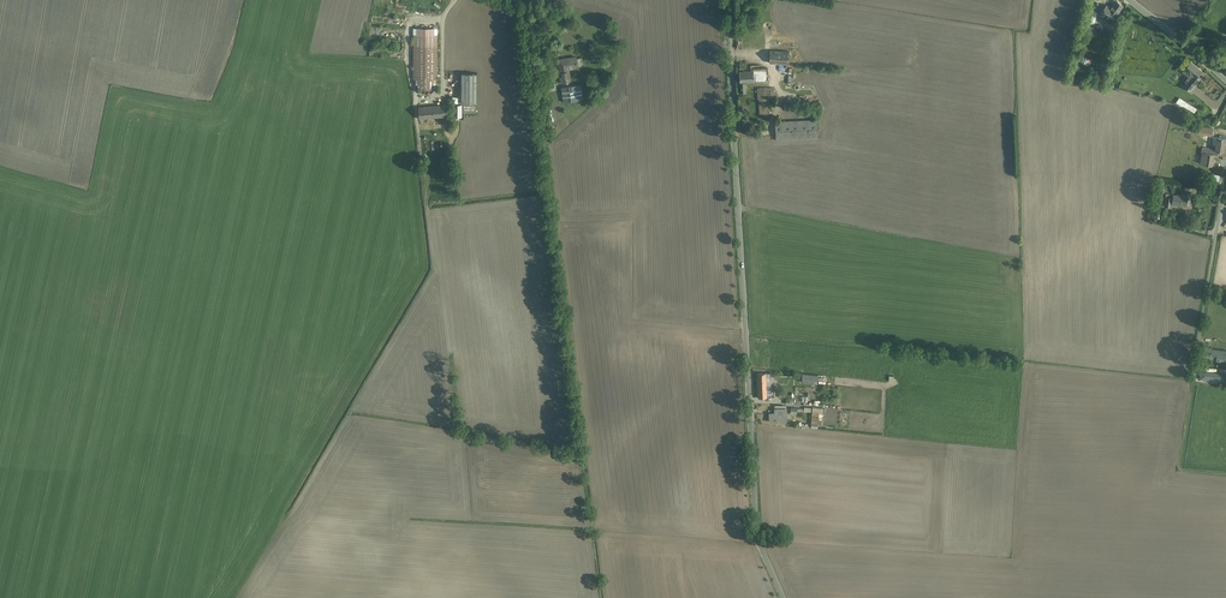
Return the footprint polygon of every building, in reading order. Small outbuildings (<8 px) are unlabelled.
[(1123,2),(1119,0),(1110,0),(1100,16),(1111,22),(1123,2)] [(438,91),(438,21),(411,21),(411,82),(420,82),(420,91),(438,91)] [(798,56),(799,42),(770,41),(769,63),(790,63),(790,55),(798,56)] [(579,68),(577,56),(557,59),(560,82),(571,80),(569,69),(579,68)] [(1190,91),(1206,72),(1192,60),(1176,79),(1190,91)] [(406,68),(382,65),(381,71),(386,72),(386,78),(405,79),(406,68)] [(769,81),(769,68),(739,68),(740,93),(746,93),(746,82),(769,81)] [(475,72),(460,72),(460,104),(475,104),(475,72)] [(582,85),(559,88),(562,105),(584,101),(582,85)] [(776,88),(756,88),(756,100),(761,100),(761,118),(771,118),(771,100),(776,100),(776,88)] [(1201,114),(1204,109),(1186,97),(1183,102),(1201,114)] [(419,119),(447,117),(446,104),(418,106),(419,119)] [(470,113),(482,113),(482,105),(470,105),(470,113)] [(818,140),(817,121),(776,122),(777,141),(818,140)] [(1202,126),(1198,133),(1208,140),(1215,129),(1209,125),(1206,129),(1202,126)] [(1225,151),(1225,139),(1218,138),(1217,150),(1225,151)] [(1207,166),(1221,166),(1221,152),(1216,152),(1216,147),(1208,146),(1207,166)] [(1225,169),(1219,168),(1216,179),(1223,181),(1225,169)] [(1174,204),(1188,206),(1190,196),(1167,193),(1166,206),(1173,207),(1174,204)] [(1225,365),(1225,350),(1204,349),(1203,363),(1225,365)] [(757,373),(758,386),(771,386),(771,373),(757,373)] [(817,375),(791,373),(790,377),(801,378),(801,385),(816,386),(817,375)] [(1207,373),(1206,383),(1221,385),(1222,375),(1207,373)] [(758,398),(772,397),(771,386),(758,386),(758,398)] [(770,422),(788,422),(788,408),(775,408),(775,413),(769,413),(770,422)] [(815,412),(812,426),(819,427),(822,413),(815,412)]
